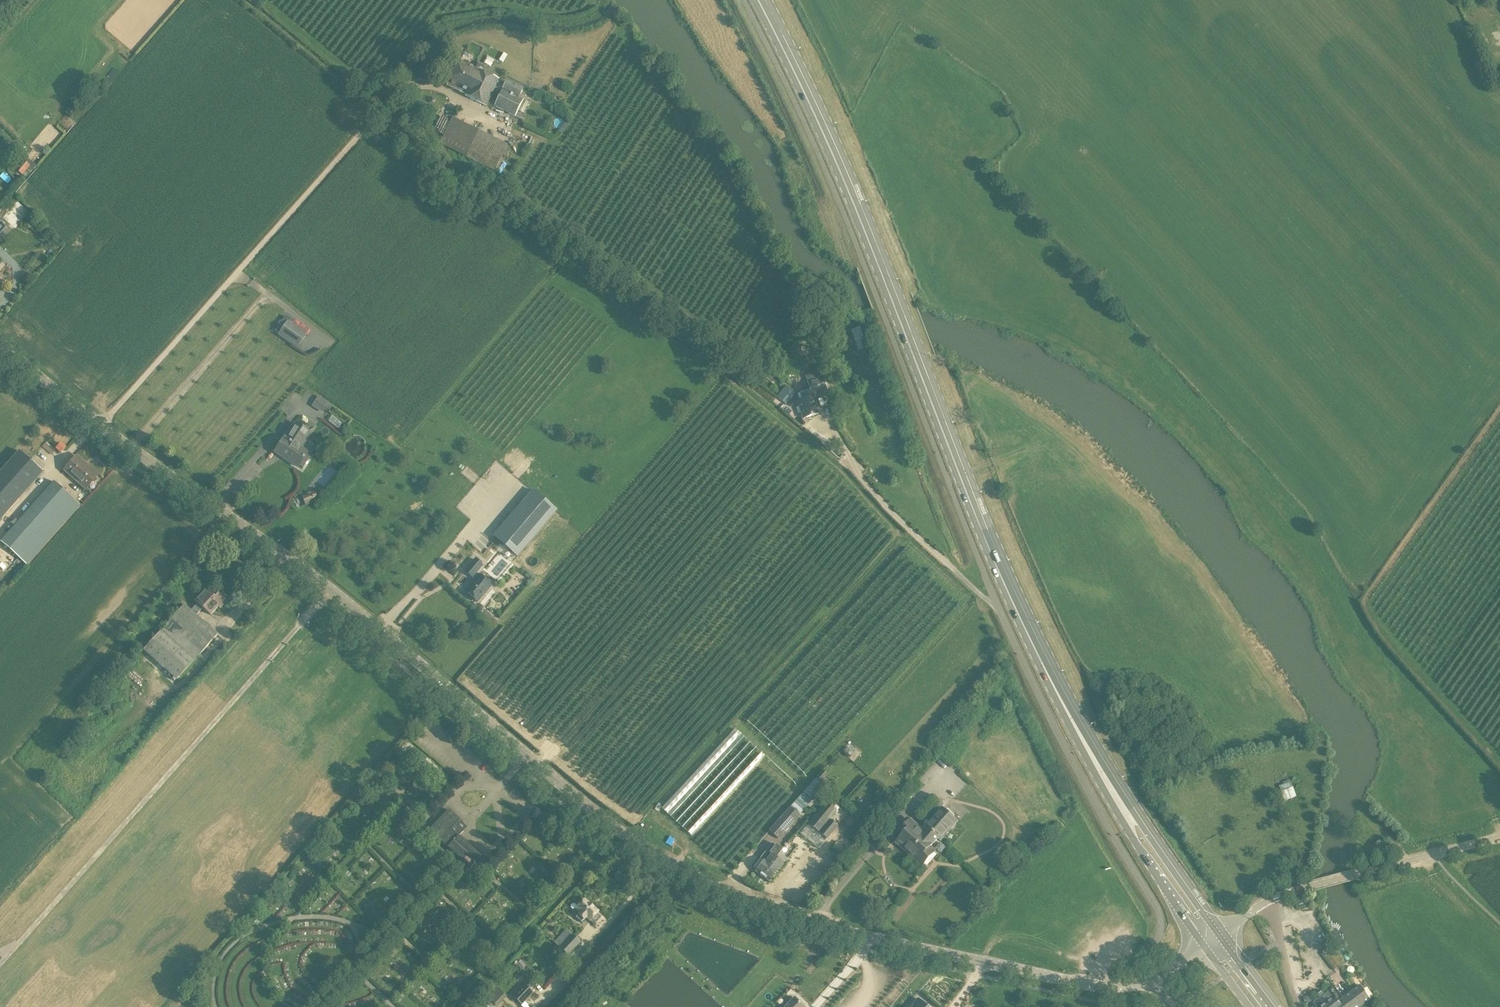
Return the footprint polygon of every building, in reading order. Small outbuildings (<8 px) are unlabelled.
[(495,59),(504,62),(507,53),(498,50),(495,59)] [(495,93),(497,89),(501,82),(482,72),(485,66),(478,63),(475,69),(458,61),(447,83),(466,92),(464,95),(486,106),(492,91),(495,93)] [(506,82),(505,84),(502,91),(501,91),(494,107),(514,117),(523,100),(518,98),(522,90),(506,82)] [(439,144),(494,171),(495,171),(497,172),(503,159),(501,158),(507,145),(452,118),(439,144)] [(28,153),(15,169),(30,181),(43,165),(28,153)] [(306,334),(289,322),(290,320),(285,317),(275,332),(297,347),(306,334)] [(800,412),(803,419),(818,414),(812,397),(827,392),(822,376),(807,381),(812,397),(811,397),(808,390),(797,394),(799,401),(797,402),(799,408),(796,408),(798,413),(800,412)] [(777,397),(785,405),(795,394),(786,386),(777,397)] [(318,395),(311,405),(321,413),(329,403),(318,395)] [(298,466),(307,451),(302,448),(312,433),(295,422),(275,452),(298,466)] [(61,443),(56,449),(61,453),(66,447),(61,443)] [(43,472),(19,451),(0,473),(0,521),(43,472)] [(85,467),(75,458),(63,471),(85,490),(99,475),(87,464),(85,467)] [(80,505),(54,482),(1,542),(27,565),(80,505)] [(306,505),(318,500),(313,491),(302,496),(306,505)] [(517,556),(556,511),(533,491),(494,537),(517,556)] [(477,602),(492,585),(480,575),(479,575),(476,572),(482,566),(475,560),(465,571),(472,577),(473,577),(476,579),(465,592),(477,602)] [(20,570),(16,565),(11,570),(15,575),(20,570)] [(198,603),(190,610),(196,616),(203,608),(211,615),(218,607),(220,608),(226,601),(218,594),(215,597),(206,589),(195,601),(198,603)] [(185,604),(168,623),(160,631),(143,650),(177,680),(194,661),(218,634),(217,634),(196,616),(190,610),(185,605),(185,604)] [(818,776),(802,793),(811,802),(825,786),(821,782),(827,775),(823,771),(818,776)] [(1294,787),(1281,791),(1284,800),(1297,796),(1294,787)] [(808,823),(819,832),(827,839),(837,826),(836,825),(838,823),(833,818),(831,821),(830,819),(836,812),(833,809),(838,805),(829,798),(825,803),(808,823)] [(790,808),(769,831),(778,839),(799,816),(790,808)] [(922,830),(911,820),(900,832),(904,835),(897,843),(922,865),(936,850),(931,847),(938,839),(940,841),(958,822),(943,808),(922,830)] [(470,868),(481,857),(459,836),(463,831),(456,824),(460,820),(448,810),(429,830),(470,868)] [(850,826),(856,819),(851,814),(845,821),(850,826)] [(584,850),(588,853),(596,844),(592,841),(584,850)] [(755,870),(755,871),(761,876),(763,873),(765,874),(773,864),(772,863),(780,853),(782,850),(776,844),(769,853),(771,854),(766,861),(764,859),(760,864),(758,862),(753,868),(755,870)] [(787,859),(780,853),(772,863),(773,864),(765,874),(763,873),(761,876),(769,882),(787,859)] [(598,912),(584,899),(576,908),(580,912),(576,917),(582,922),(586,917),(590,921),(591,920),(596,925),(603,917),(598,913),(598,912)] [(571,934),(559,947),(568,955),(580,942),(571,934)] [(1334,968),(1341,964),(1339,960),(1338,961),(1334,953),(1327,957),(1334,968)] [(508,998),(517,1006),(519,1006),(530,996),(525,991),(529,988),(522,982),(508,998)] [(506,996),(495,986),(481,1000),(488,1006),(495,1006),(506,996)] [(1320,998),(1313,1003),(1316,1006),(1362,1006),(1371,1000),(1360,986),(1343,998),(1335,987),(1325,994),(1323,991),(1318,995),(1320,998)] [(795,998),(787,1006),(804,1006),(795,998)] [(919,999),(911,1006),(928,1006),(919,999)]
